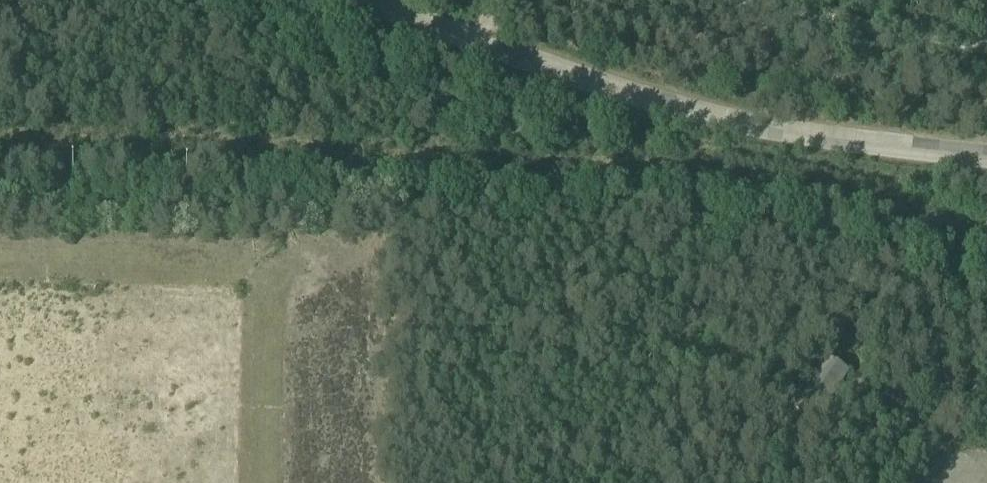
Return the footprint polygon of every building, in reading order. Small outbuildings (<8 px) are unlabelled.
[(825,358),(791,411),(816,427),(850,374),(825,358)]
